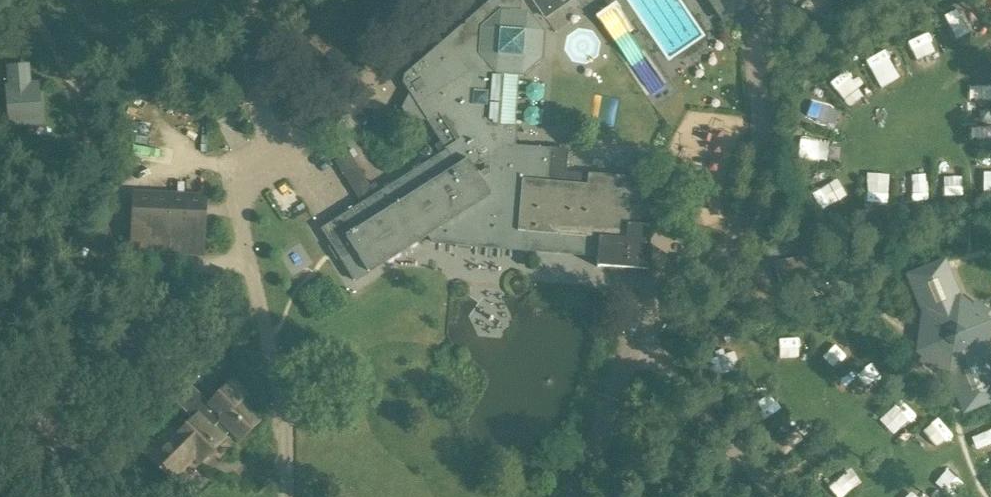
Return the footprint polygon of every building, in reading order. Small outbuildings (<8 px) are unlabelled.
[(321,228),(355,282),(369,273),(429,238),(432,244),(596,257),(596,268),(647,272),(650,227),(645,226),(648,190),(630,189),(631,178),(566,172),(567,156),(550,154),(550,149),(515,146),(517,127),(515,126),(519,76),(523,76),(543,59),(545,31),(527,11),(520,10),(521,0),(490,0),(465,22),(465,25),(461,25),(404,75),(403,82),(415,101),(405,108),(413,120),(427,120),(441,141),(434,145),(439,154),(380,191),(375,183),(370,186),(349,153),(335,162),(361,203),(321,228)] [(570,0),(533,0),(545,17),(570,0)] [(31,82),(30,63),(7,65),(8,84),(5,84),(8,126),(26,125),(25,113),(42,112),(39,82),(31,82)] [(202,253),(205,197),(135,194),(132,251),(202,253)] [(811,276),(807,255),(774,262),(778,282),(811,276)] [(905,274),(920,311),(914,352),(921,356),(918,361),(934,373),(937,368),(950,378),(962,415),(990,404),(990,369),(988,362),(990,342),(990,318),(961,294),(946,258),(905,274)] [(262,421),(243,403),(250,395),(234,378),(209,403),(191,384),(174,401),(192,417),(180,430),(174,425),(143,453),(172,483),(195,460),(200,465),(227,439),(224,436),(228,432),(240,444),(262,421)]
